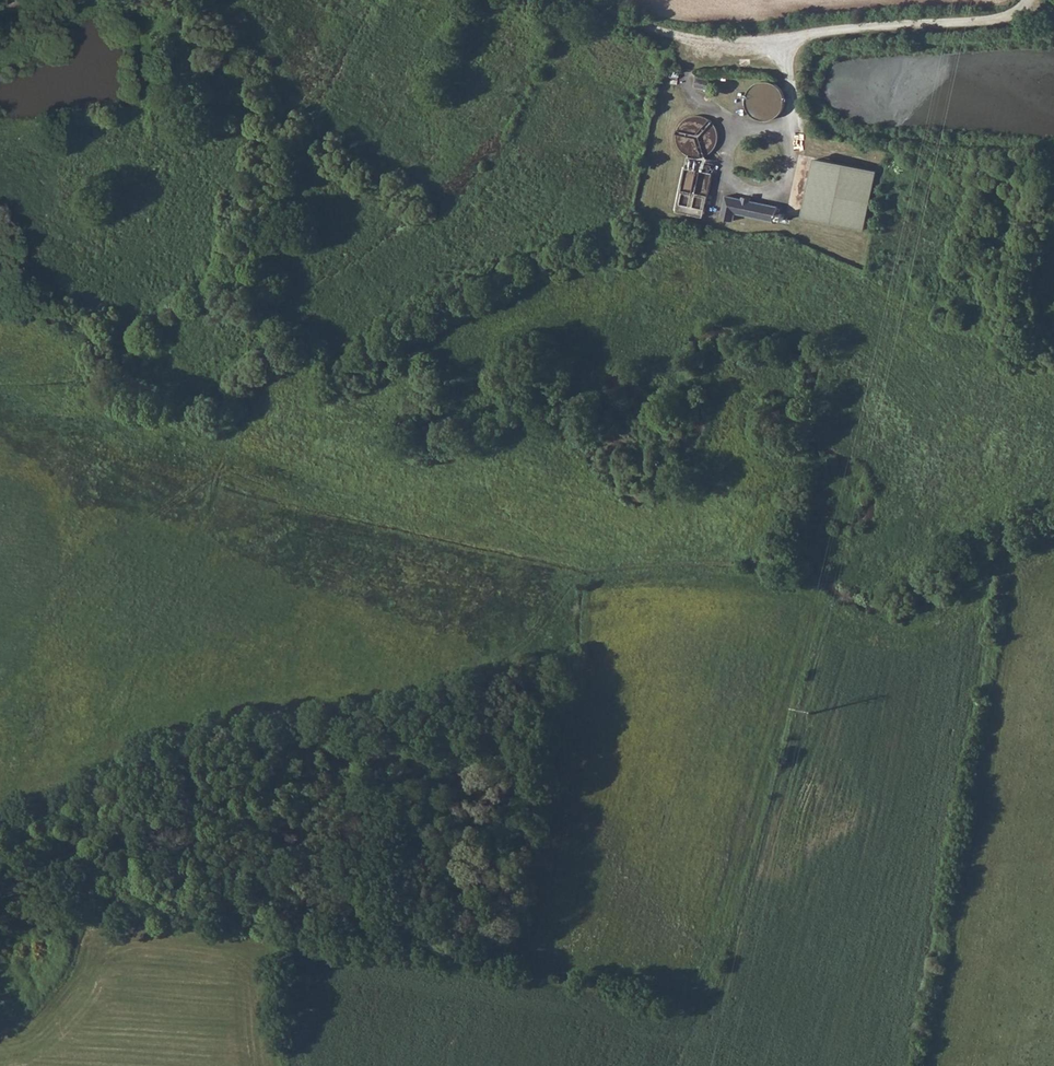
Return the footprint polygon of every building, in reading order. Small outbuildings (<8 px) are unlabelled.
[(710,80),(698,78),(695,89),(708,91),(710,80)] [(784,105),(784,102),(784,98),(783,95),(782,93),(780,90),(778,87),(775,85),(772,84),(769,82),(765,82),(762,82),(758,83),(755,84),(752,86),(749,88),(747,91),(745,95),(744,98),(744,102),(744,106),(745,109),(747,112),(749,115),(752,118),(755,120),(758,121),(762,122),(765,122),(769,121),(772,120),(775,118),(778,116),(780,114),(781,111),(783,108),(784,105)] [(717,140),(717,137),(717,133),(716,130),(715,127),(713,124),(711,121),(708,119),(705,117),(701,116),(698,116),(694,116),(690,116),(687,118),(683,120),(680,122),(678,125),(676,129),(675,133),(675,137),(675,141),(677,145),(678,148),(681,151),(684,154),(687,156),(690,157),(694,158),(698,158),(701,157),(705,156),(708,154),(710,152),(713,150),(715,147),(716,143),(717,140)] [(804,216),(867,228),(879,169),(816,157),(804,216)] [(685,191),(710,192),(710,169),(685,168),(685,191)] [(727,194),(722,217),(735,220),(737,212),(777,221),(780,205),(727,194)]
